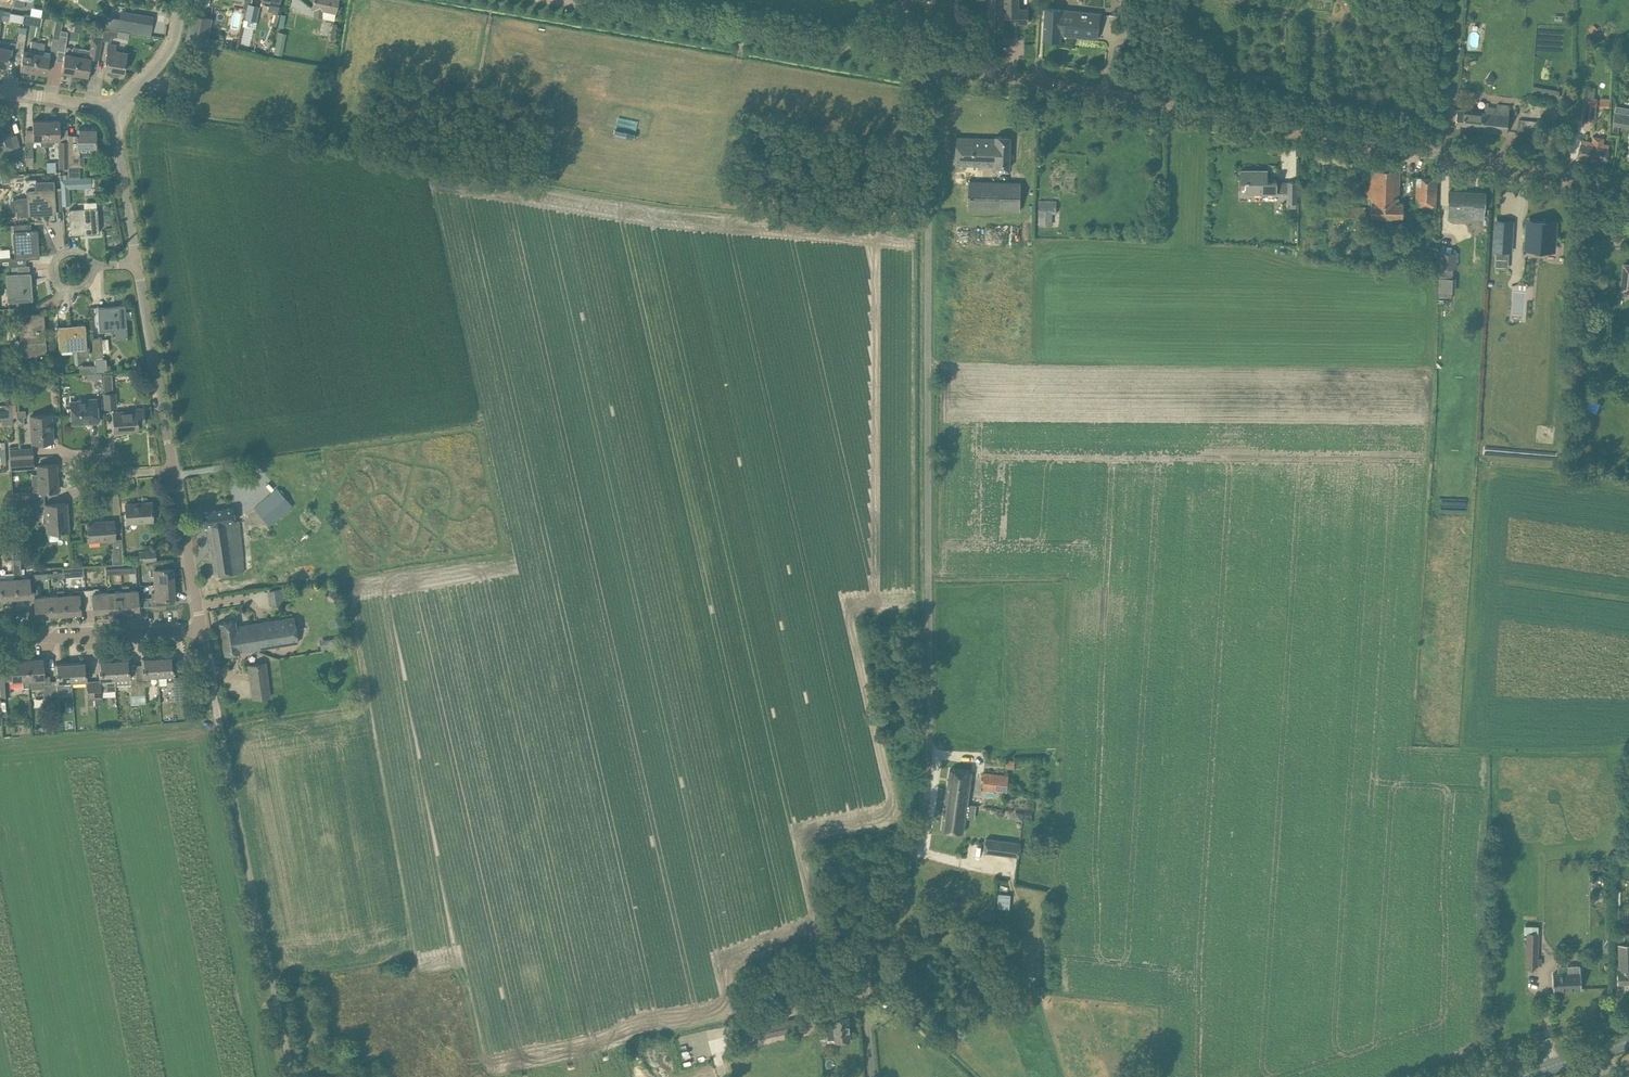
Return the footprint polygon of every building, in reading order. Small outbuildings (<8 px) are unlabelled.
[(32,1),(39,2),(37,14),(42,15),(45,2),(44,2),(44,0),(28,0),(32,1)] [(261,3),(269,4),(268,9),(277,10),(279,0),(262,0),(261,3)] [(313,3),(312,7),(315,8),(314,15),(321,17),(334,19),(336,12),(338,0),(314,0),(313,3)] [(1029,12),(1029,8),(1019,8),(1019,0),(1006,0),(1006,8),(1005,8),(1005,11),(1005,22),(1029,22),(1029,12)] [(1118,13),(1126,16),(1132,0),(1123,0),(1118,13)] [(250,4),(246,19),(256,21),(259,6),(250,4)] [(1097,38),(1098,27),(1100,13),(1045,7),(1044,28),(1043,39),(1059,41),(1060,35),(1097,38)] [(3,11),(2,20),(10,21),(11,15),(10,15),(10,12),(3,11)] [(153,16),(121,11),(118,30),(150,35),(153,16)] [(23,14),(22,14),(20,22),(29,24),(31,15),(30,14),(24,13),(23,14)] [(185,40),(194,42),(220,47),(221,39),(208,37),(212,18),(210,18),(190,14),(185,40)] [(296,24),(295,28),(301,29),(302,26),(321,30),(322,20),(297,16),(296,24)] [(83,25),(75,23),(74,31),(81,32),(83,25)] [(24,49),(26,33),(27,28),(20,27),(19,32),(16,47),(24,49)] [(104,28),(102,40),(111,42),(112,36),(117,37),(119,31),(104,28)] [(58,50),(64,51),(68,31),(61,30),(60,34),(58,50)] [(50,52),(50,53),(57,55),(58,50),(60,34),(54,33),(53,38),(52,44),(50,52)] [(79,47),(75,73),(88,75),(90,65),(91,58),(98,59),(98,54),(101,39),(94,37),(91,37),(89,49),(88,55),(85,55),(86,51),(85,50),(85,48),(79,47)] [(33,71),(38,42),(32,40),(30,52),(23,51),(20,69),(33,71)] [(38,42),(33,71),(46,73),(48,62),(50,55),(43,54),(44,51),(45,43),(38,42)] [(104,68),(123,71),(127,52),(115,50),(116,45),(108,43),(104,68)] [(276,44),(274,53),(282,54),(283,46),(276,44)] [(8,67),(11,48),(0,46),(0,65),(8,67)] [(61,71),(75,73),(79,47),(74,46),(72,48),(71,54),(64,53),(61,71)] [(1610,107),(1610,96),(1601,97),(1601,107),(1610,107)] [(1585,97),(1583,121),(1596,122),(1598,98),(1595,98),(1587,97),(1585,97)] [(1507,132),(1508,121),(1510,105),(1497,104),(1497,107),(1488,105),(1488,103),(1485,102),(1484,111),(1458,108),(1457,115),(1456,126),(1507,132)] [(13,134),(5,108),(0,110),(0,150),(19,146),(16,134),(13,134)] [(1615,111),(1613,125),(1612,131),(1618,132),(1619,126),(1628,128),(1628,114),(1615,111)] [(1537,135),(1538,121),(1519,119),(1518,133),(1537,135)] [(46,120),(32,120),(33,129),(33,140),(41,140),(41,146),(46,146),(46,120)] [(60,140),(59,120),(46,120),(46,146),(53,146),(53,140),(60,140)] [(68,134),(68,141),(68,167),(68,174),(68,178),(80,178),(80,167),(80,154),(80,147),(96,147),(96,128),(79,129),(79,134),(68,134)] [(995,138),(956,137),(955,164),(997,165),(996,167),(1010,168),(1011,136),(996,136),(995,138)] [(1606,162),(1608,151),(1609,144),(1603,143),(1604,138),(1592,136),(1592,141),(1581,140),(1580,146),(1578,157),(1606,162)] [(1567,155),(1569,138),(1555,137),(1553,153),(1567,155)] [(68,141),(58,141),(58,168),(68,167),(68,141)] [(108,154),(106,142),(99,143),(101,155),(108,154)] [(1403,217),(1403,214),(1403,203),(1398,203),(1399,169),(1364,168),(1364,199),(1372,199),(1371,216),(1403,217)] [(1296,203),(1296,192),(1296,181),(1277,181),(1277,178),(1267,178),(1267,170),(1241,170),(1241,181),(1246,181),(1246,192),(1288,193),(1288,203),(1296,203)] [(1435,213),(1436,188),(1437,177),(1417,176),(1416,187),(1415,212),(1435,213)] [(68,178),(61,179),(62,196),(62,205),(70,205),(69,188),(92,186),(92,185),(92,184),(91,177),(80,178),(68,178)] [(16,198),(15,198),(15,199),(16,210),(16,215),(18,215),(18,214),(28,213),(28,214),(29,214),(29,213),(38,212),(39,210),(55,209),(55,212),(56,212),(56,211),(55,201),(55,197),(54,180),(35,181),(35,190),(27,190),(26,191),(27,198),(16,199),(16,198)] [(968,181),(968,209),(1020,210),(1021,182),(968,181)] [(1485,209),(1485,203),(1485,193),(1449,190),(1448,201),(1448,207),(1448,216),(1469,217),(1469,208),(1485,209)] [(1052,212),(1056,212),(1057,201),(1040,200),(1039,212),(1039,224),(1052,225),(1052,212)] [(69,210),(70,229),(87,228),(88,231),(99,230),(97,208),(69,210)] [(1497,221),(1495,250),(1510,251),(1512,222),(1497,221)] [(1534,249),(1553,250),(1554,225),(1545,225),(1545,223),(1535,222),(1535,224),(1526,224),(1525,247),(1534,247),(1534,249)] [(14,231),(13,231),(13,232),(15,232),(16,258),(16,259),(24,258),(39,257),(39,256),(38,256),(37,247),(35,246),(33,230),(37,230),(37,229),(31,229),(29,229),(29,223),(14,224),(14,231)] [(1438,251),(1438,267),(1456,268),(1456,252),(1438,251)] [(1494,253),(1493,280),(1514,281),(1515,254),(1494,253)] [(0,257),(0,267),(1,267),(13,266),(25,265),(25,264),(24,258),(16,259),(16,258),(15,258),(12,258),(11,258),(11,256),(0,257)] [(9,301),(21,301),(31,300),(30,290),(28,288),(26,272),(7,273),(9,301)] [(1439,276),(1439,297),(1452,298),(1452,291),(1455,291),(1455,277),(1439,276)] [(127,336),(126,312),(125,305),(115,306),(114,309),(97,310),(99,329),(116,327),(117,337),(127,336)] [(22,356),(35,355),(45,355),(44,340),(43,340),(43,331),(40,329),(39,313),(32,313),(20,314),(22,356)] [(74,329),(57,330),(58,350),(77,349),(77,355),(89,355),(89,346),(86,346),(85,326),(75,327),(74,329)] [(94,337),(95,359),(104,358),(102,337),(94,337)] [(104,358),(95,359),(96,364),(96,372),(102,372),(107,371),(107,365),(104,365),(104,358)] [(96,364),(79,365),(80,373),(87,373),(96,372),(96,364)] [(51,380),(47,386),(53,391),(58,385),(51,380)] [(105,408),(113,407),(112,401),(116,401),(115,392),(104,393),(105,408)] [(98,422),(97,411),(97,398),(87,398),(87,400),(70,401),(71,423),(83,422),(83,420),(88,420),(89,422),(98,422)] [(1596,413),(1601,403),(1590,398),(1585,408),(1596,413)] [(12,410),(8,410),(8,411),(9,417),(13,417),(17,417),(17,416),(16,403),(12,404),(12,410)] [(145,423),(144,407),(137,407),(137,410),(136,410),(137,412),(127,412),(127,411),(113,412),(114,431),(122,431),(122,429),(127,429),(127,431),(138,430),(138,423),(145,423)] [(33,443),(42,442),(53,441),(51,414),(30,416),(33,443)] [(1604,445),(1598,448),(1603,455),(1608,452),(1604,445)] [(10,458),(32,457),(32,448),(10,449),(10,458)] [(32,457),(10,458),(11,469),(33,467),(32,457)] [(32,491),(31,491),(31,499),(45,497),(44,491),(47,490),(58,490),(57,479),(55,479),(55,474),(57,473),(56,464),(46,464),(37,465),(38,473),(39,490),(32,491)] [(266,498),(255,507),(270,526),(294,506),(278,487),(266,498)] [(24,491),(12,492),(13,499),(13,500),(14,500),(24,499),(24,491)] [(24,499),(14,500),(15,508),(32,507),(31,499),(24,499)] [(125,503),(126,514),(126,520),(151,519),(151,521),(153,521),(151,501),(142,502),(142,504),(127,505),(127,503),(125,503)] [(44,515),(43,516),(43,522),(44,523),(46,522),(47,532),(58,531),(69,530),(67,502),(56,503),(45,503),(45,505),(46,515),(44,515)] [(230,507),(202,512),(204,526),(207,525),(215,576),(244,571),(239,520),(235,520),(233,507),(230,507)] [(87,522),(88,533),(89,539),(115,538),(113,520),(104,521),(104,522),(89,523),(89,522),(87,522)] [(113,541),(114,564),(123,564),(121,540),(113,541)] [(139,551),(140,561),(156,559),(155,550),(139,551)] [(21,553),(13,553),(14,573),(14,577),(15,597),(31,596),(29,577),(21,578),(20,558),(21,558),(21,553)] [(155,583),(173,582),(172,567),(166,568),(165,561),(149,562),(150,576),(154,575),(155,583)] [(62,568),(62,572),(63,572),(63,577),(84,575),(83,566),(62,568)] [(1,598),(15,597),(14,577),(0,578),(0,586),(1,598)] [(174,597),(173,582),(155,583),(155,592),(151,592),(152,605),(168,604),(168,598),(174,597)] [(123,609),(138,608),(137,590),(130,590),(129,585),(122,586),(122,591),(123,609)] [(285,602),(283,587),(268,590),(270,604),(285,602)] [(108,610),(123,609),(122,591),(115,591),(115,588),(108,588),(108,592),(107,592),(108,610)] [(93,611),(108,610),(107,592),(101,592),(101,589),(85,590),(86,605),(93,605),(93,611)] [(51,614),(65,613),(64,590),(58,590),(59,595),(49,595),(51,614)] [(80,606),(86,605),(85,590),(72,590),(72,594),(65,594),(65,590),(64,590),(65,613),(80,612),(80,606)] [(35,600),(36,615),(51,614),(49,595),(34,596),(35,600)] [(294,617),(255,623),(259,648),(298,642),(294,617)] [(224,654),(235,652),(259,648),(255,623),(236,626),(235,619),(230,620),(219,622),(224,654)] [(337,637),(330,638),(332,649),(339,647),(337,637)] [(172,656),(157,657),(159,675),(158,675),(159,685),(167,684),(166,681),(173,680),(174,692),(181,691),(180,676),(174,676),(173,674),(173,664),(171,664),(171,657),(172,657),(172,656)] [(157,657),(142,658),(142,659),(143,659),(143,666),(142,666),(143,676),(144,676),(144,679),(145,684),(150,684),(149,675),(159,675),(157,657)] [(42,658),(26,659),(28,684),(34,684),(34,679),(43,678),(42,658)] [(100,681),(94,681),(95,697),(102,696),(101,691),(116,690),(115,684),(115,678),(114,660),(114,658),(105,658),(105,659),(105,660),(99,660),(99,662),(100,662),(101,668),(99,668),(100,678),(100,679),(100,681)] [(0,668),(0,681),(9,680),(13,680),(22,679),(23,685),(28,684),(26,659),(12,660),(12,667),(0,668)] [(115,684),(130,683),(130,677),(130,666),(128,667),(128,660),(129,660),(129,659),(114,660),(115,678),(115,684)] [(71,663),(72,680),(87,679),(86,669),(85,669),(84,663),(86,663),(86,662),(71,663)] [(248,664),(253,699),(270,697),(265,662),(248,664)] [(50,680),(50,683),(50,684),(57,684),(58,687),(72,687),(72,680),(71,663),(55,664),(55,665),(57,665),(57,671),(56,671),(56,680),(50,680)] [(130,677),(130,683),(131,695),(138,695),(137,679),(137,676),(130,677)] [(144,679),(137,679),(138,695),(145,694),(145,684),(144,679)] [(0,695),(10,695),(9,680),(0,681),(0,691),(0,695)] [(86,682),(87,697),(95,697),(94,681),(86,682)] [(50,683),(43,683),(43,697),(51,697),(50,684),(50,683)] [(950,769),(946,800),(968,803),(970,787),(969,787),(971,772),(950,769)] [(983,789),(1002,792),(1008,793),(1010,775),(985,772),(983,789)] [(946,800),(942,829),(964,832),(968,803),(946,800)] [(1021,842),(986,837),(984,852),(1019,857),(1021,842)] [(1592,868),(1594,872),(1598,872),(1601,870),(1602,866),(1599,863),(1596,862),(1593,865),(1592,868)] [(1628,932),(1628,905),(1620,905),(1620,931),(1628,932)] [(1537,965),(1538,932),(1527,932),(1526,965),(1537,965)] [(1628,983),(1628,944),(1619,944),(1620,970),(1618,970),(1618,983),(1628,983)] [(1581,988),(1580,977),(1580,964),(1568,964),(1568,973),(1553,974),(1554,978),(1554,989),(1581,988)] [(789,1004),(766,1008),(768,1018),(791,1014),(789,1004)] [(834,1016),(826,1017),(827,1026),(828,1041),(836,1041),(850,1040),(849,1015),(834,1016)] [(803,1017),(758,1026),(761,1037),(805,1027),(803,1017)]
